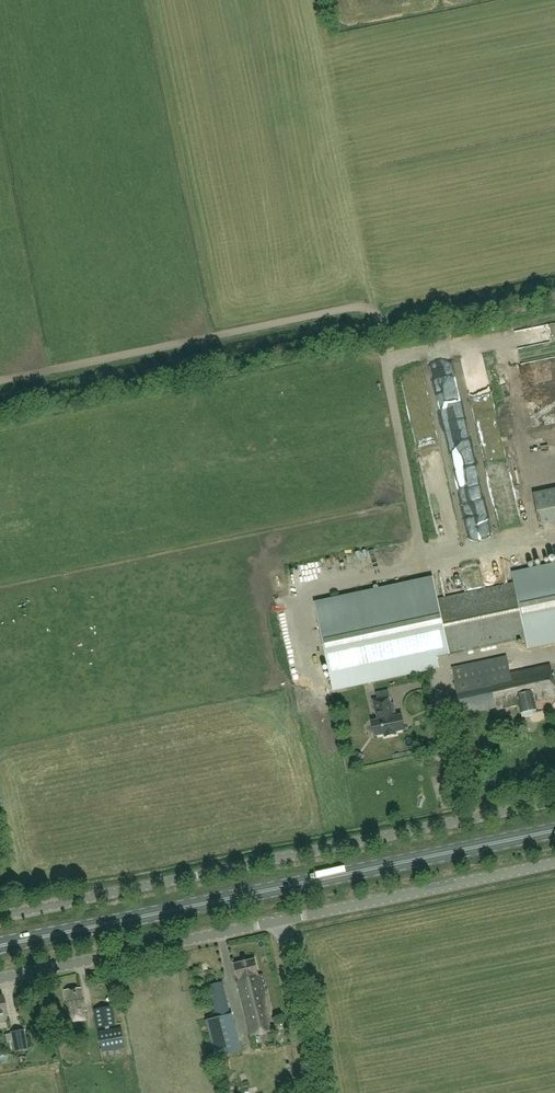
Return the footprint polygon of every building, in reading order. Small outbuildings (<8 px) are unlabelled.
[(439,368),(441,377),(449,375),(447,366),(439,368)] [(484,416),(487,441),(496,439),(492,414),(484,416)] [(520,458),(516,440),(507,442),(511,460),(520,458)] [(488,466),(509,466),(509,458),(488,458),(488,466)] [(534,493),(541,525),(554,522),(554,488),(534,493)] [(526,637),(528,646),(554,641),(554,564),(512,573),(514,583),(438,599),(433,578),(316,604),(334,688),(439,666),(437,657),(440,656),(450,654),(526,637)] [(318,577),(297,580),(299,587),(319,583),(318,577)] [(497,710),(520,705),(521,713),(522,713),(523,718),(534,715),(533,711),(536,710),(535,702),(554,698),(554,688),(550,665),(511,673),(507,656),(453,668),(463,715),(496,708),(497,710)] [(372,721),(375,736),(384,734),(385,737),(397,734),(396,731),(405,729),(402,714),(393,716),(391,705),(392,705),(390,696),(373,700),(375,709),(376,708),(378,719),(372,721)] [(445,709),(430,712),(433,726),(448,723),(445,709)] [(512,825),(513,835),(532,832),(531,822),(512,825)] [(509,826),(487,831),(489,841),(512,835),(509,826)] [(262,975),(259,976),(255,959),(234,964),(239,981),(237,981),(251,1036),(271,1031),(269,1023),(274,1021),(262,975)] [(240,1050),(223,981),(209,985),(218,1017),(207,1020),(216,1056),(240,1050)] [(82,987),(65,990),(69,1022),(86,1019),(82,987)] [(114,1006),(94,1010),(97,1028),(117,1025),(114,1006)] [(99,1031),(103,1052),(125,1048),(121,1027),(99,1031)] [(24,1029),(10,1032),(14,1052),(28,1049),(24,1029)]
